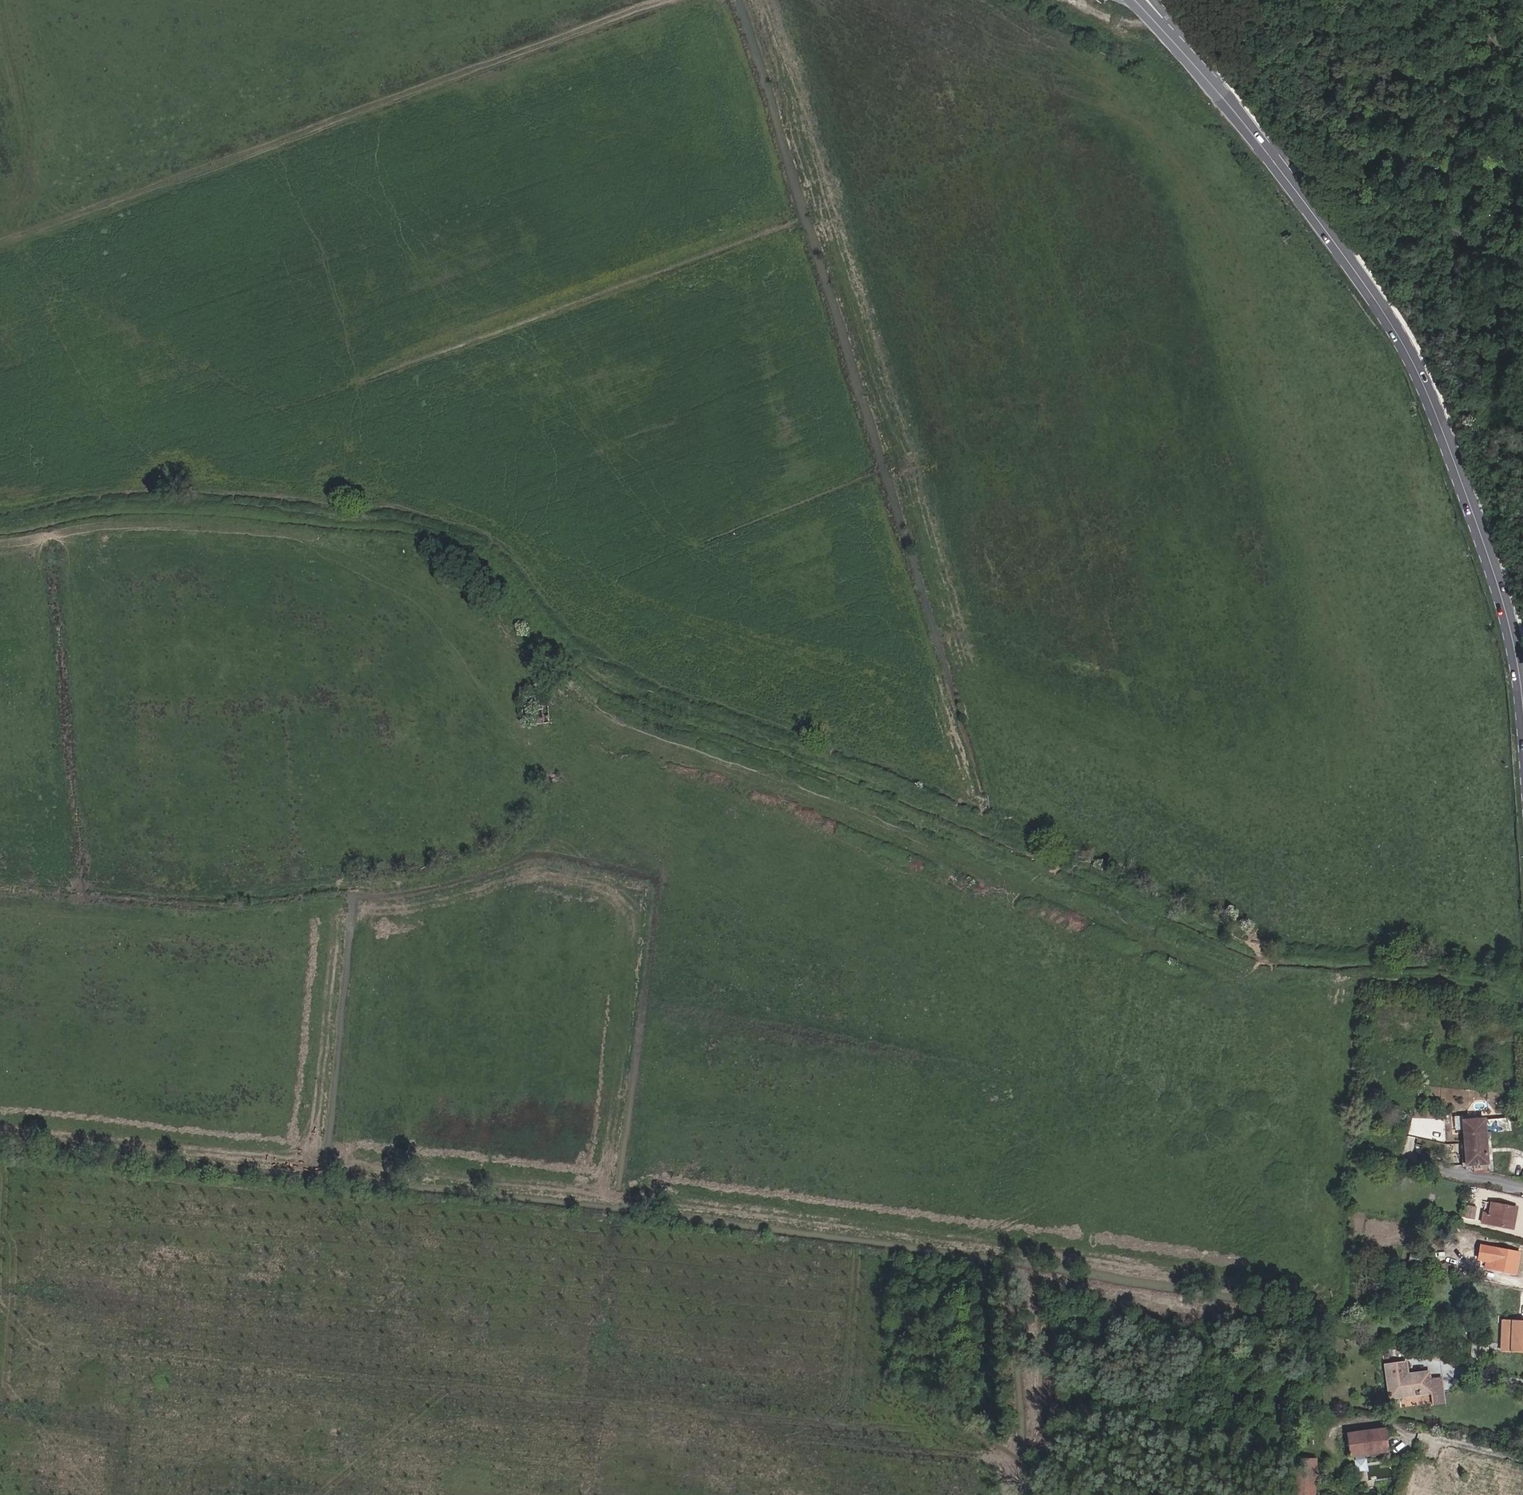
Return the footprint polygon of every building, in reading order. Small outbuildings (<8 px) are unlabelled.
[(548,685),(534,686),(534,694),(549,693),(548,685)] [(551,721),(549,693),(534,694),(534,686),(521,687),(524,723),(551,721)] [(1491,1167),(1490,1128),(1467,1129),(1469,1168),(1491,1167)] [(1493,1204),(1491,1215),(1485,1214),(1483,1224),(1513,1230),(1517,1209),(1493,1204)] [(1470,1205),(1467,1219),(1476,1221),(1480,1207),(1470,1205)] [(1495,1248),(1493,1259),(1487,1257),(1485,1265),(1516,1273),(1519,1253),(1495,1248)] [(1442,1272),(1455,1274),(1457,1266),(1444,1263),(1442,1272)] [(1504,1318),(1502,1352),(1522,1353),(1522,1319),(1504,1318)] [(1410,1376),(1409,1362),(1388,1365),(1394,1398),(1434,1392),(1436,1404),(1447,1403),(1443,1378),(1431,1379),(1430,1374),(1410,1376)] [(1388,1453),(1384,1430),(1347,1435),(1350,1457),(1388,1453)] [(1291,1494),(1316,1494),(1316,1457),(1291,1456),(1291,1494)] [(1357,1470),(1367,1469),(1366,1460),(1356,1461),(1357,1470)]
